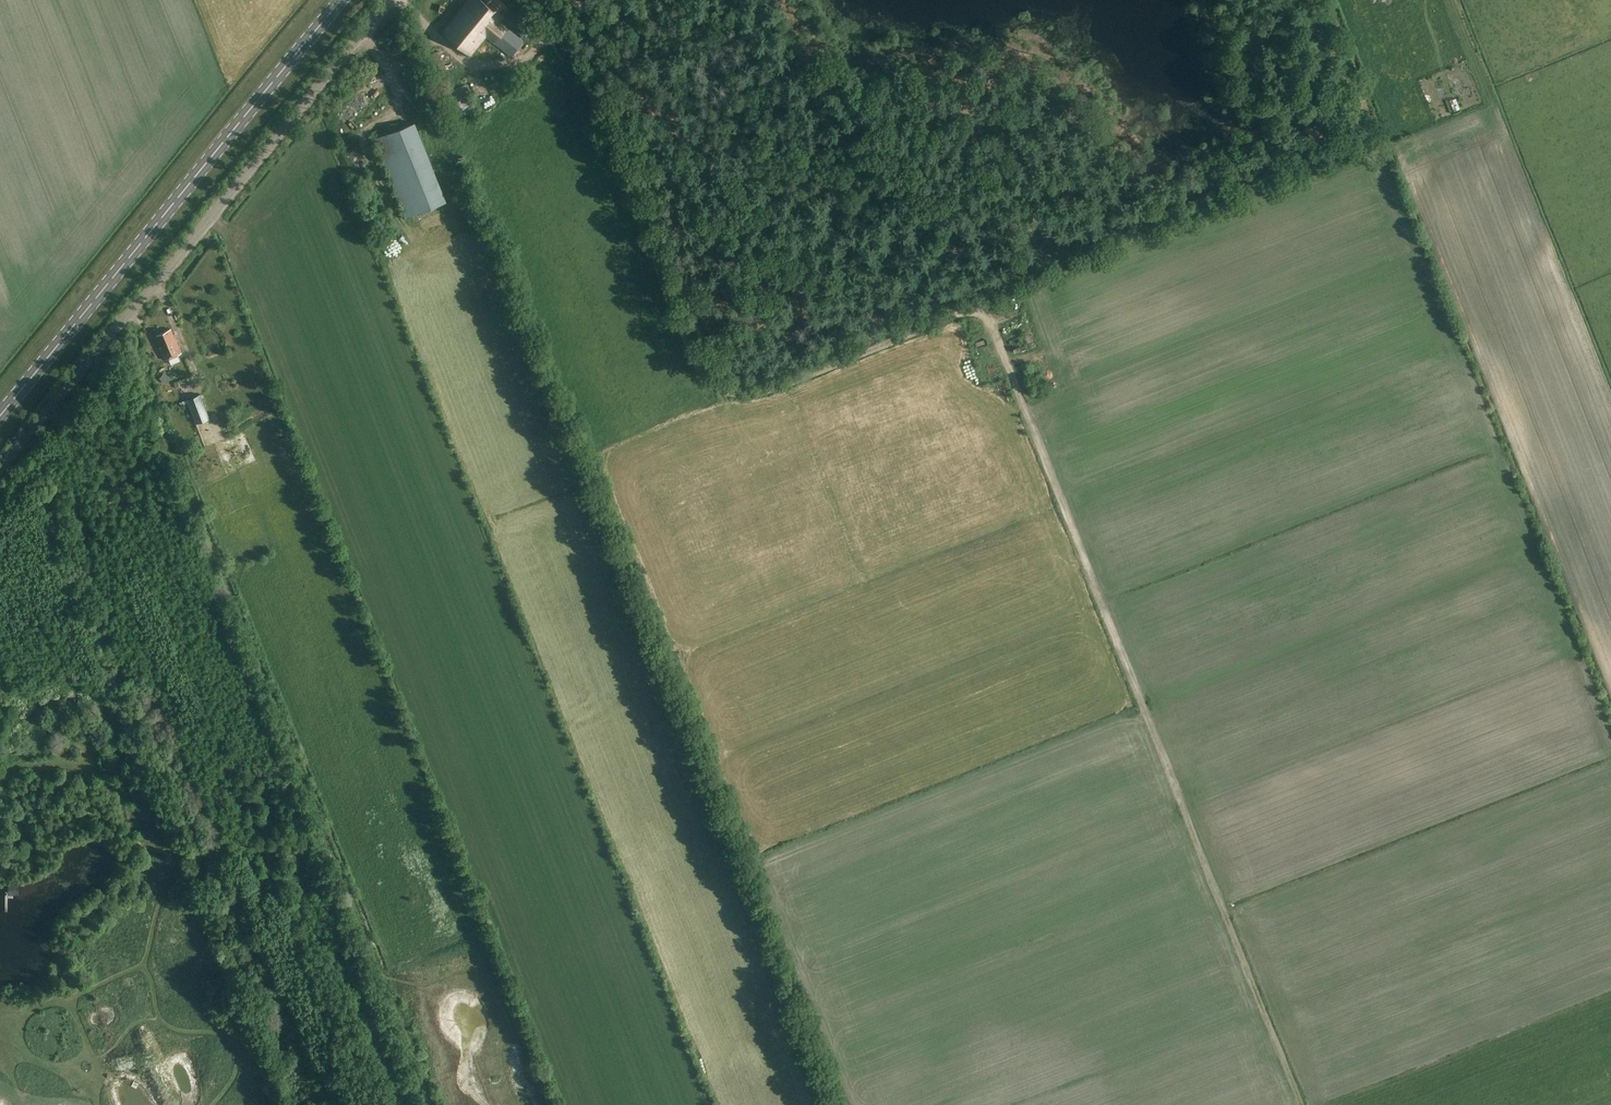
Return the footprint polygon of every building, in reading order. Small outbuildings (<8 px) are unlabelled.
[(524,41),(507,27),(499,20),(504,15),(501,13),(508,5),(502,0),(485,0),(484,1),(482,0),(468,0),(442,31),(470,55),(486,36),(494,42),(511,56),(524,41)] [(452,118),(476,110),(466,85),(454,89),(439,50),(428,55),(452,118)] [(351,119),(385,91),(381,85),(346,113),(351,119)] [(374,138),(404,216),(444,201),(414,122),(374,138)] [(165,360),(182,353),(176,340),(171,328),(157,335),(161,346),(159,347),(165,360)] [(1017,356),(1014,361),(1023,367),(1026,362),(1017,356)] [(200,394),(187,399),(196,423),(209,418),(200,394)]
